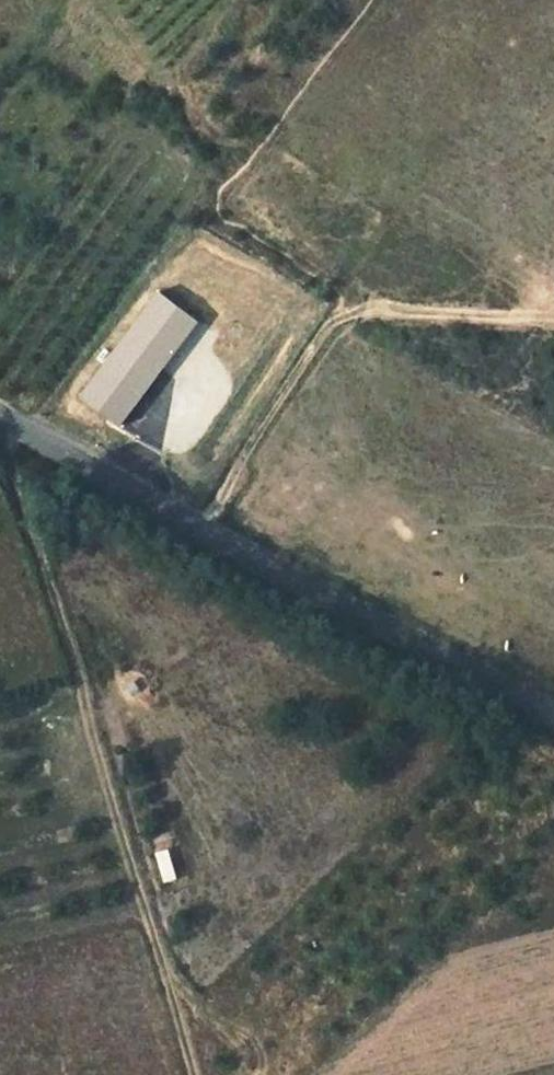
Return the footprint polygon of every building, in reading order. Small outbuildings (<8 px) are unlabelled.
[(163,887),(177,884),(165,832),(151,835),(163,887)]
